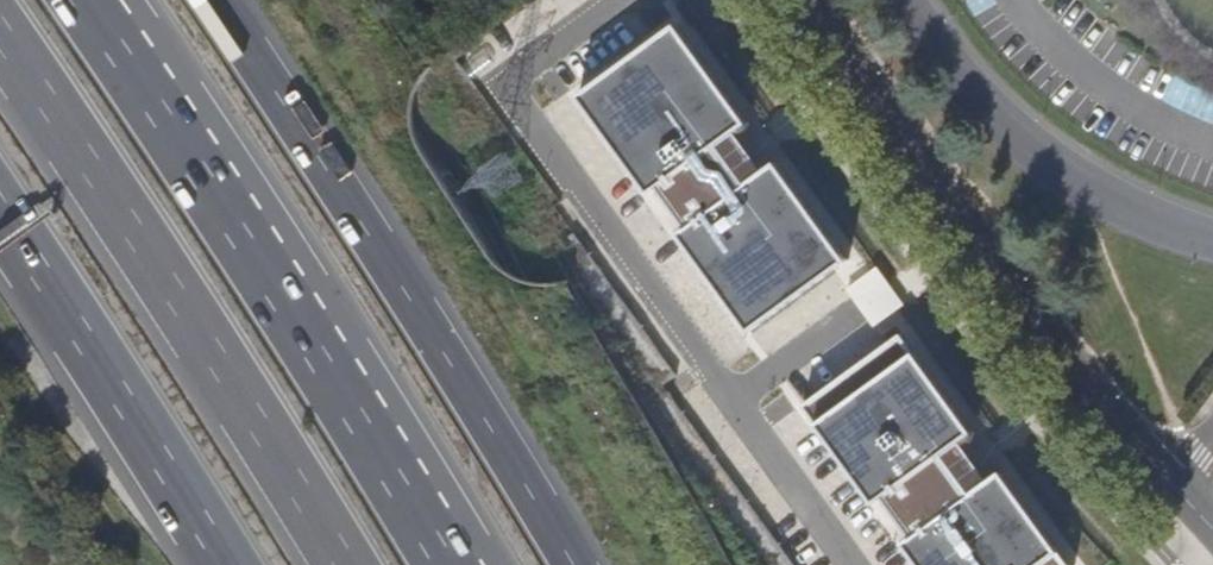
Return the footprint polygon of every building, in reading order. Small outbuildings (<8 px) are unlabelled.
[(749,325),(849,261),(781,155),(763,166),(738,128),(748,122),(685,23),(583,87),(650,192),(664,183),(692,226),(687,229),(749,325)] [(815,396),(928,564),(1073,564),(1008,468),(991,478),(964,437),(973,431),(908,334),(815,396)]
